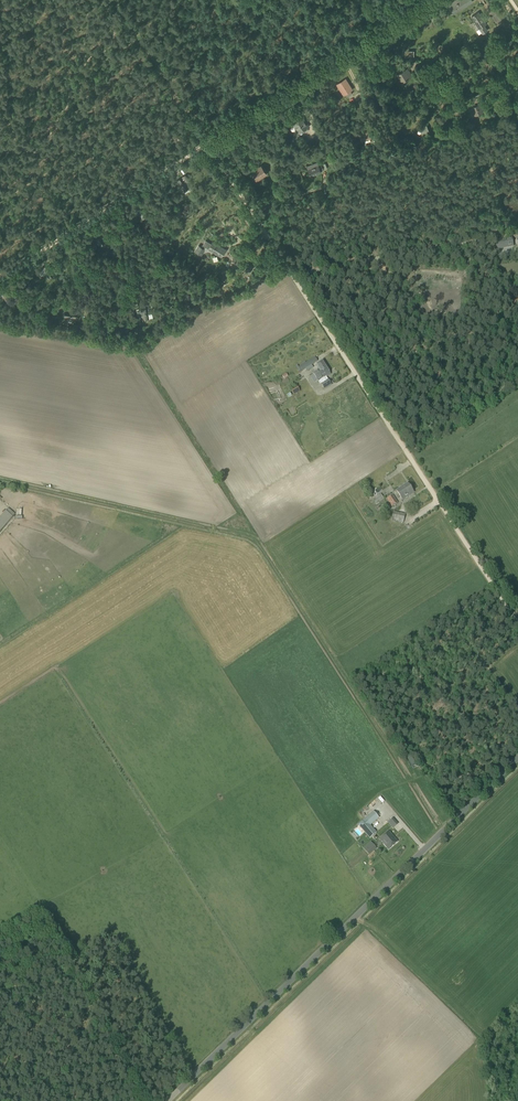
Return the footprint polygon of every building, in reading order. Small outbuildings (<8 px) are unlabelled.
[(470,4),(469,3),(472,1),(472,0),(455,0),(448,5),(454,14),(470,4)] [(483,33),(487,30),(484,25),(486,24),(478,12),(471,17),(483,33)] [(411,76),(407,70),(404,72),(404,71),(398,74),(402,82),(411,76)] [(502,88),(511,83),(508,79),(506,77),(498,82),(502,88)] [(345,80),(337,85),(337,86),(343,95),(345,94),(347,97),(351,94),(349,91),(351,90),(345,80)] [(474,116),(482,113),(479,104),(468,109),(470,114),(473,113),(474,116)] [(298,134),(310,126),(303,117),(292,124),(298,134)] [(429,134),(428,131),(429,131),(425,123),(418,126),(421,134),(424,133),(425,135),(429,134)] [(361,142),(370,139),(368,130),(358,134),(361,142)] [(301,151),(307,144),(304,141),(298,148),(301,151)] [(318,166),(317,163),(307,167),(311,177),(321,172),(321,171),(327,168),(325,163),(318,166)] [(289,168),(291,172),(300,168),(298,164),(289,168)] [(263,175),(261,172),(264,170),(261,166),(251,173),(254,177),(257,175),(259,178),(263,175)] [(184,193),(189,189),(185,183),(190,181),(186,176),(177,182),(184,193)] [(141,219),(146,216),(139,205),(134,208),(141,219)] [(99,246),(104,243),(98,232),(93,236),(99,246)] [(511,237),(495,240),(497,250),(513,246),(511,237)] [(221,256),(225,249),(212,242),(208,249),(221,256)] [(207,248),(200,246),(198,254),(205,256),(207,248)] [(240,268),(243,260),(233,256),(230,265),(240,268)] [(47,265),(42,268),(43,270),(39,273),(41,276),(45,273),(49,279),(53,276),(47,265)] [(505,277),(512,276),(509,265),(503,266),(505,277)] [(8,304),(13,301),(6,291),(1,294),(8,304)] [(185,306),(191,303),(186,292),(181,294),(185,306)] [(517,305),(517,303),(517,297),(509,298),(509,305),(517,305)] [(147,306),(142,307),(144,319),(152,317),(152,313),(149,313),(147,306)] [(301,371),(322,359),(319,354),(299,367),(301,371)] [(332,385),(326,377),(331,374),(323,361),(317,365),(319,369),(313,373),(320,384),(321,384),(324,390),(332,385)] [(296,400),(302,397),(298,388),(291,391),(296,400)] [(402,500),(413,493),(407,483),(396,491),(402,500)] [(376,505),(384,499),(381,494),(372,500),(376,505)] [(392,507),(398,503),(393,495),(387,499),(392,507)] [(0,517),(0,532),(15,516),(7,509),(0,517)] [(403,523),(405,514),(394,512),(391,521),(403,523)] [(358,825),(363,831),(370,839),(377,833),(371,826),(379,819),(373,812),(365,819),(358,825)] [(389,849),(398,841),(389,832),(380,840),(389,849)] [(371,853),(376,849),(373,845),(368,850),(371,853)] [(47,919),(51,917),(47,910),(43,912),(47,919)]
